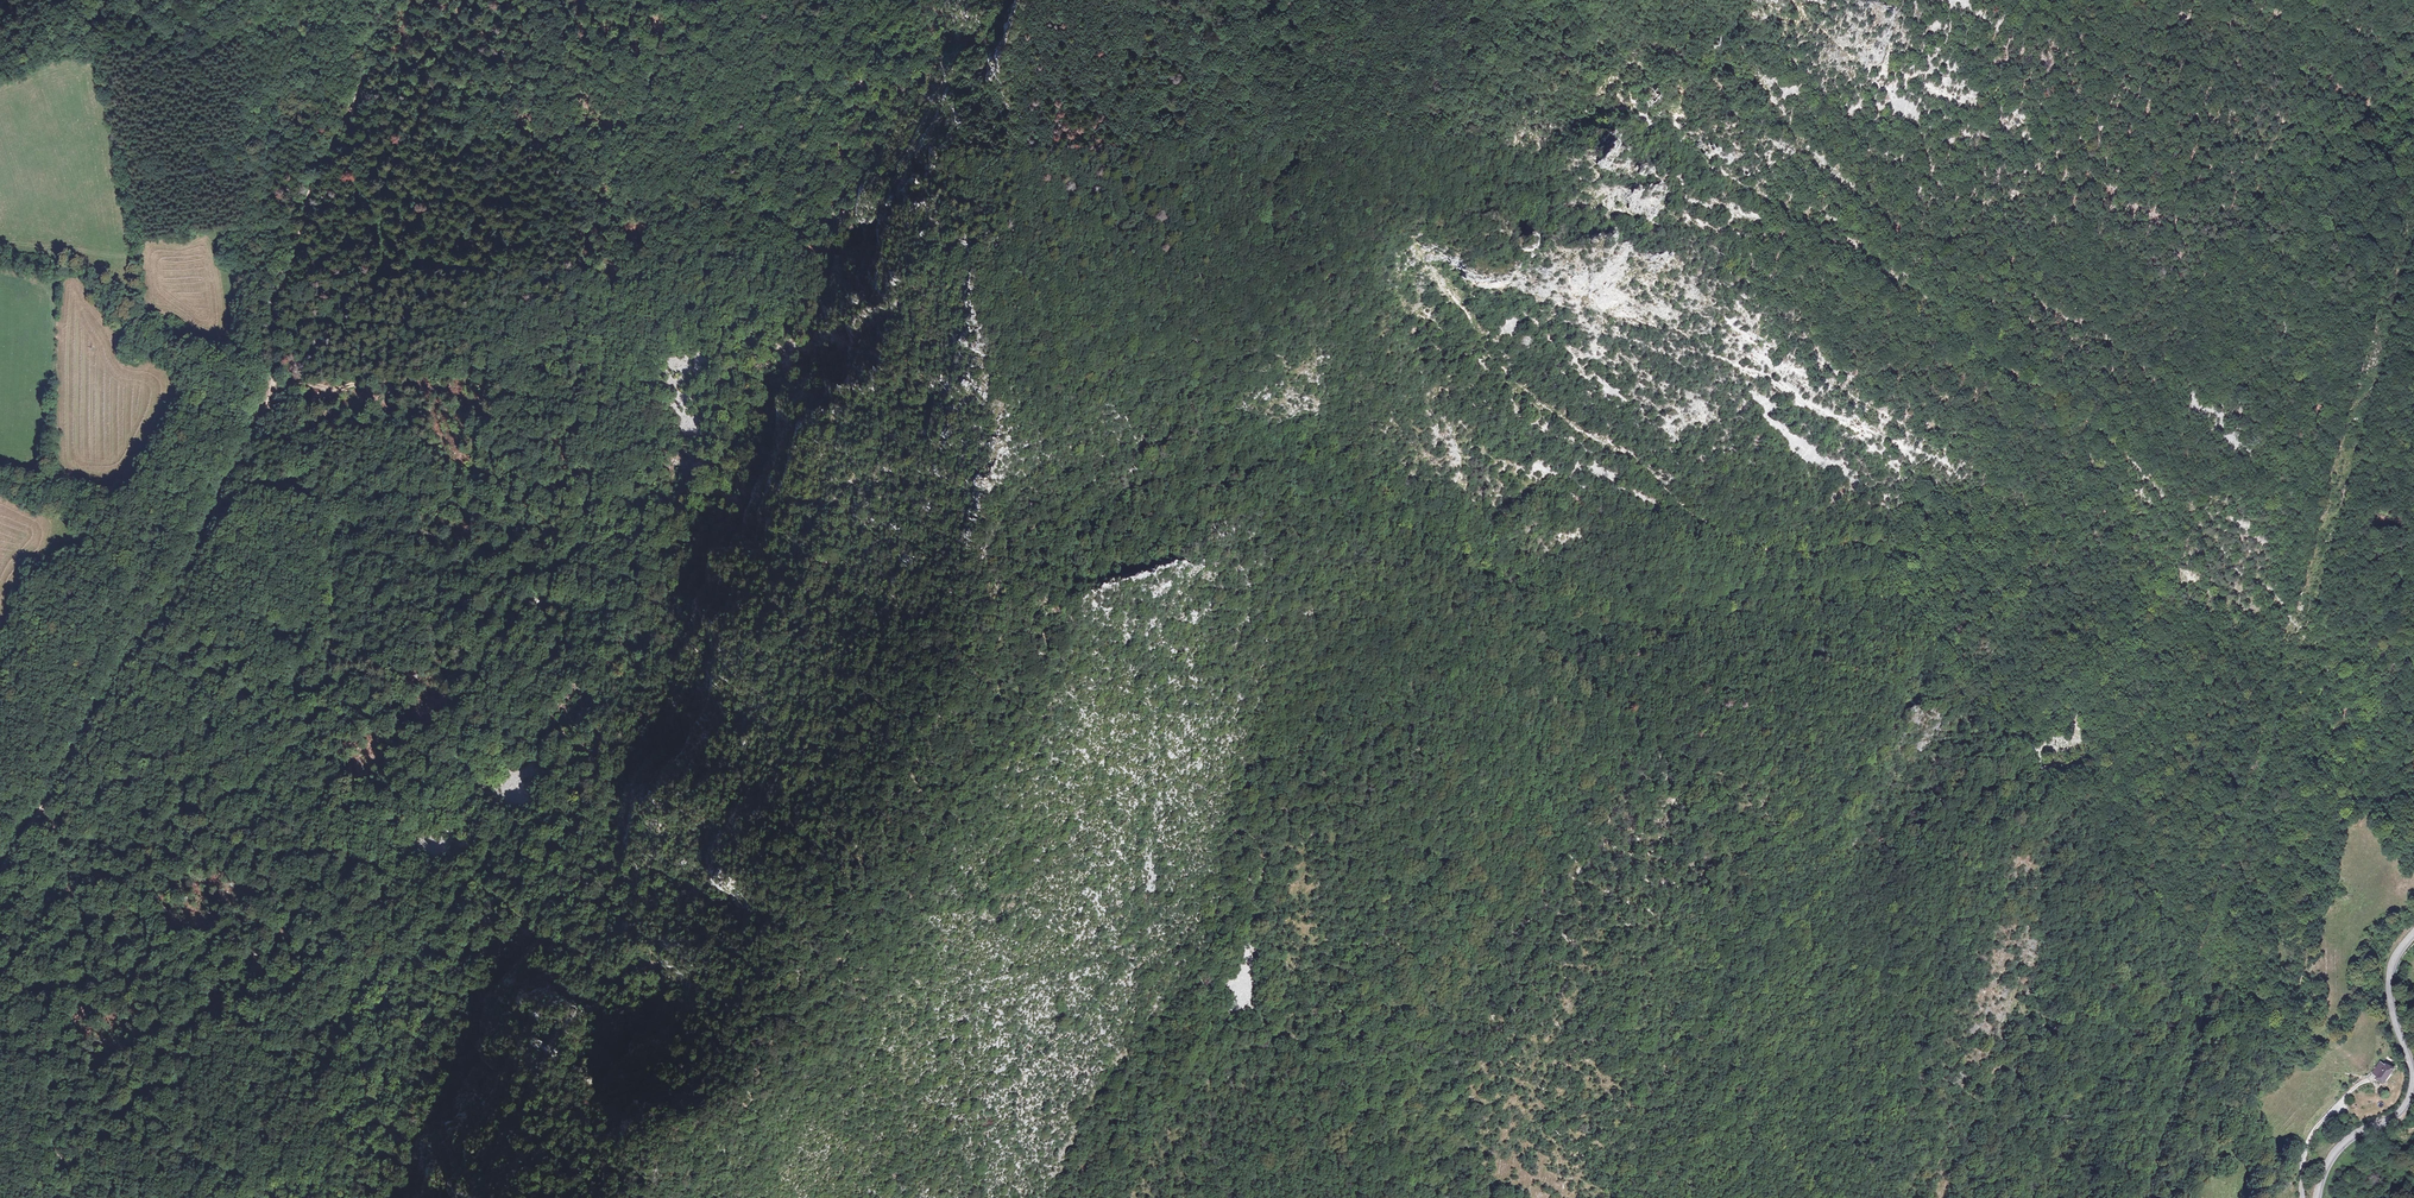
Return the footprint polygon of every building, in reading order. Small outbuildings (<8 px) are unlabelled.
[(1407,1000),(1403,996),(1398,1001),(1401,1005),(1407,1000)] [(2385,1081),(2393,1069),(2380,1061),(2372,1072),(2385,1081)]
